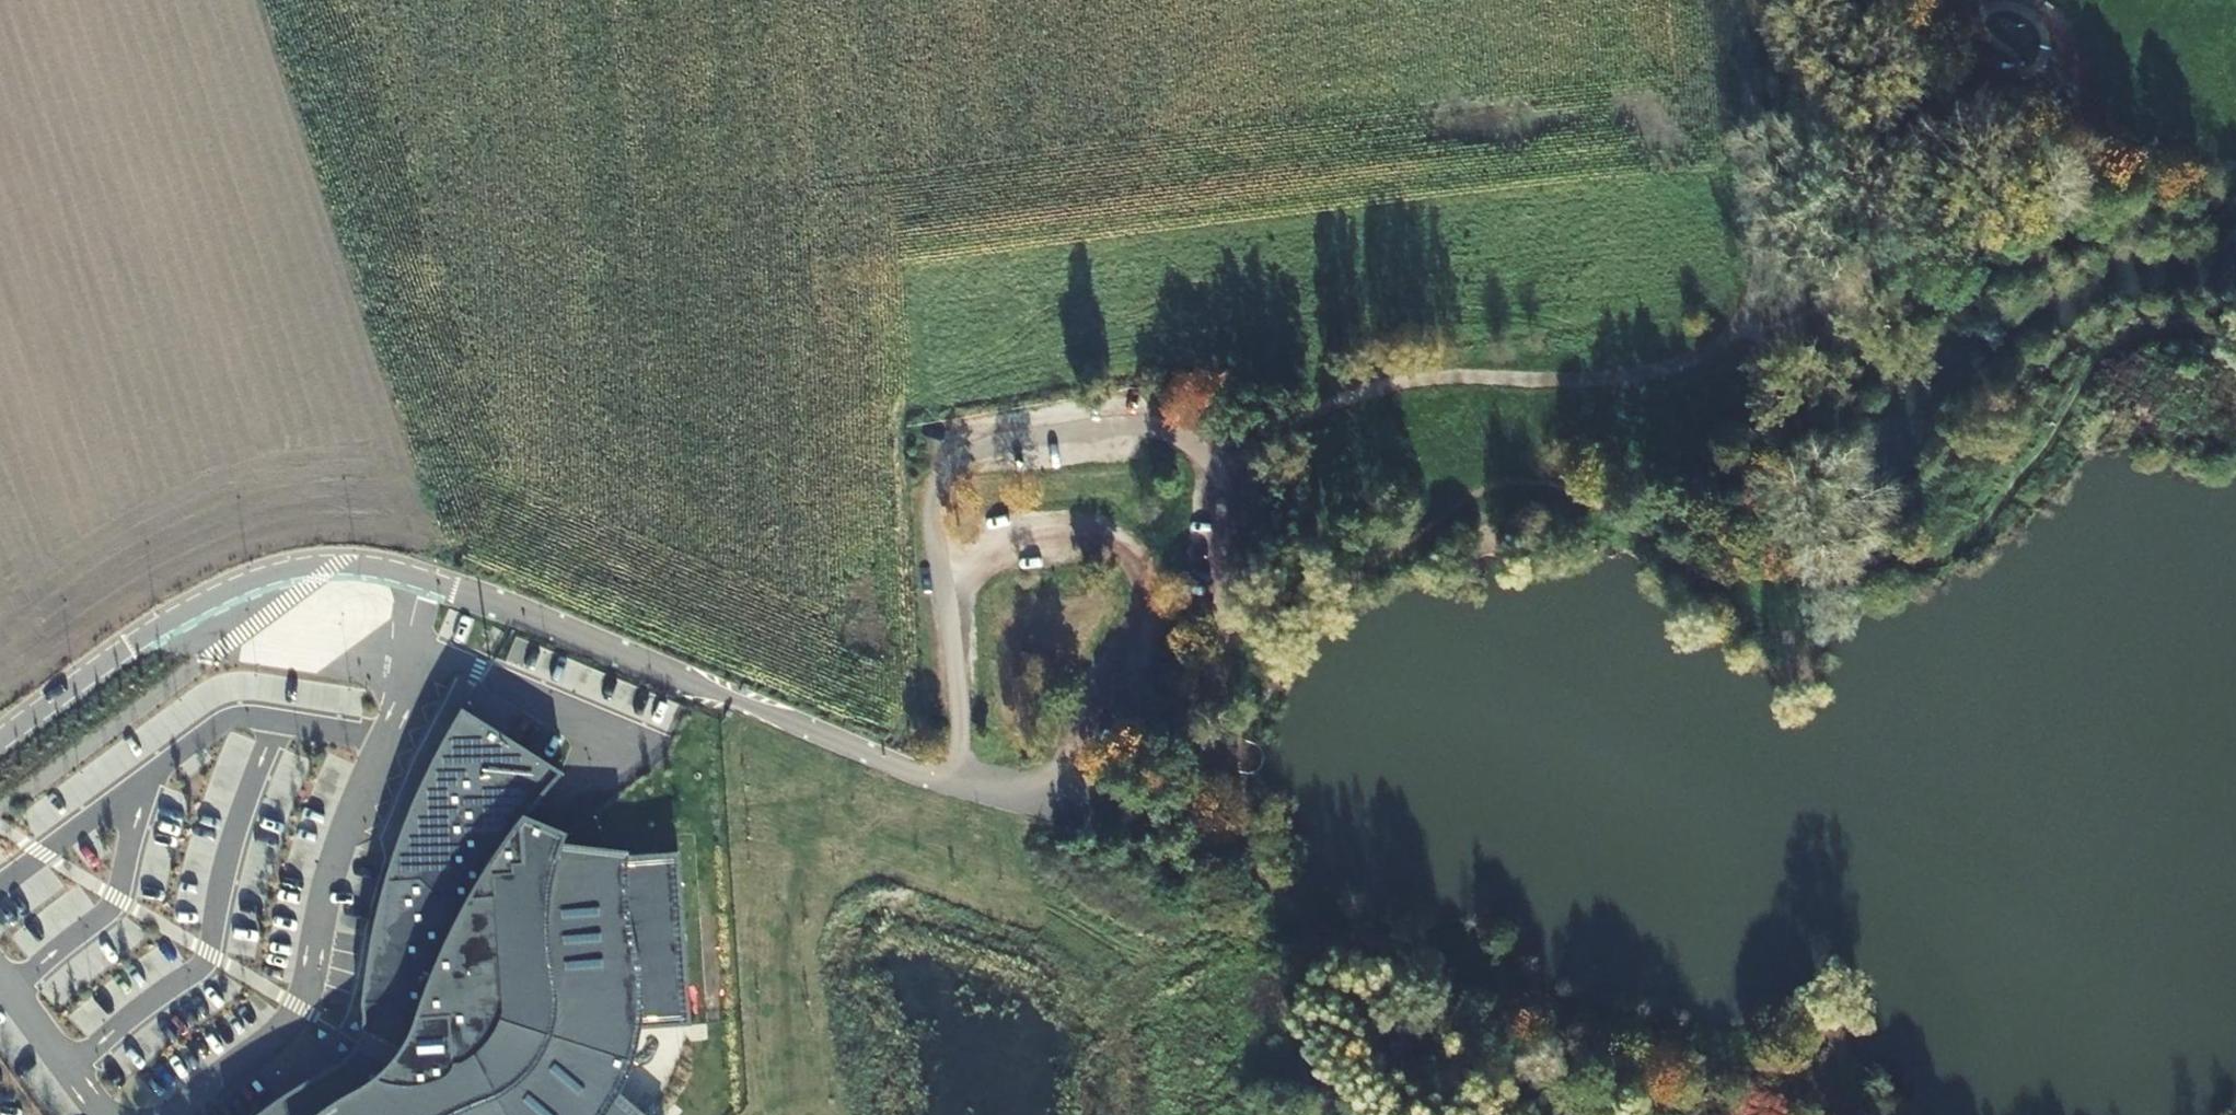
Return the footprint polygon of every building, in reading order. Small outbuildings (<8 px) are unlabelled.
[(615,1090),(636,1029),(690,1025),(678,852),(557,861),(567,833),(526,817),(564,773),(462,709),(431,763),(411,805),(415,863),(390,864),(381,894),(363,968),(360,986),(362,1011),(371,1034),(367,1041),(357,1059),(340,1064),(308,1081),(267,1107),(255,1114),(644,1114),(615,1090)]
